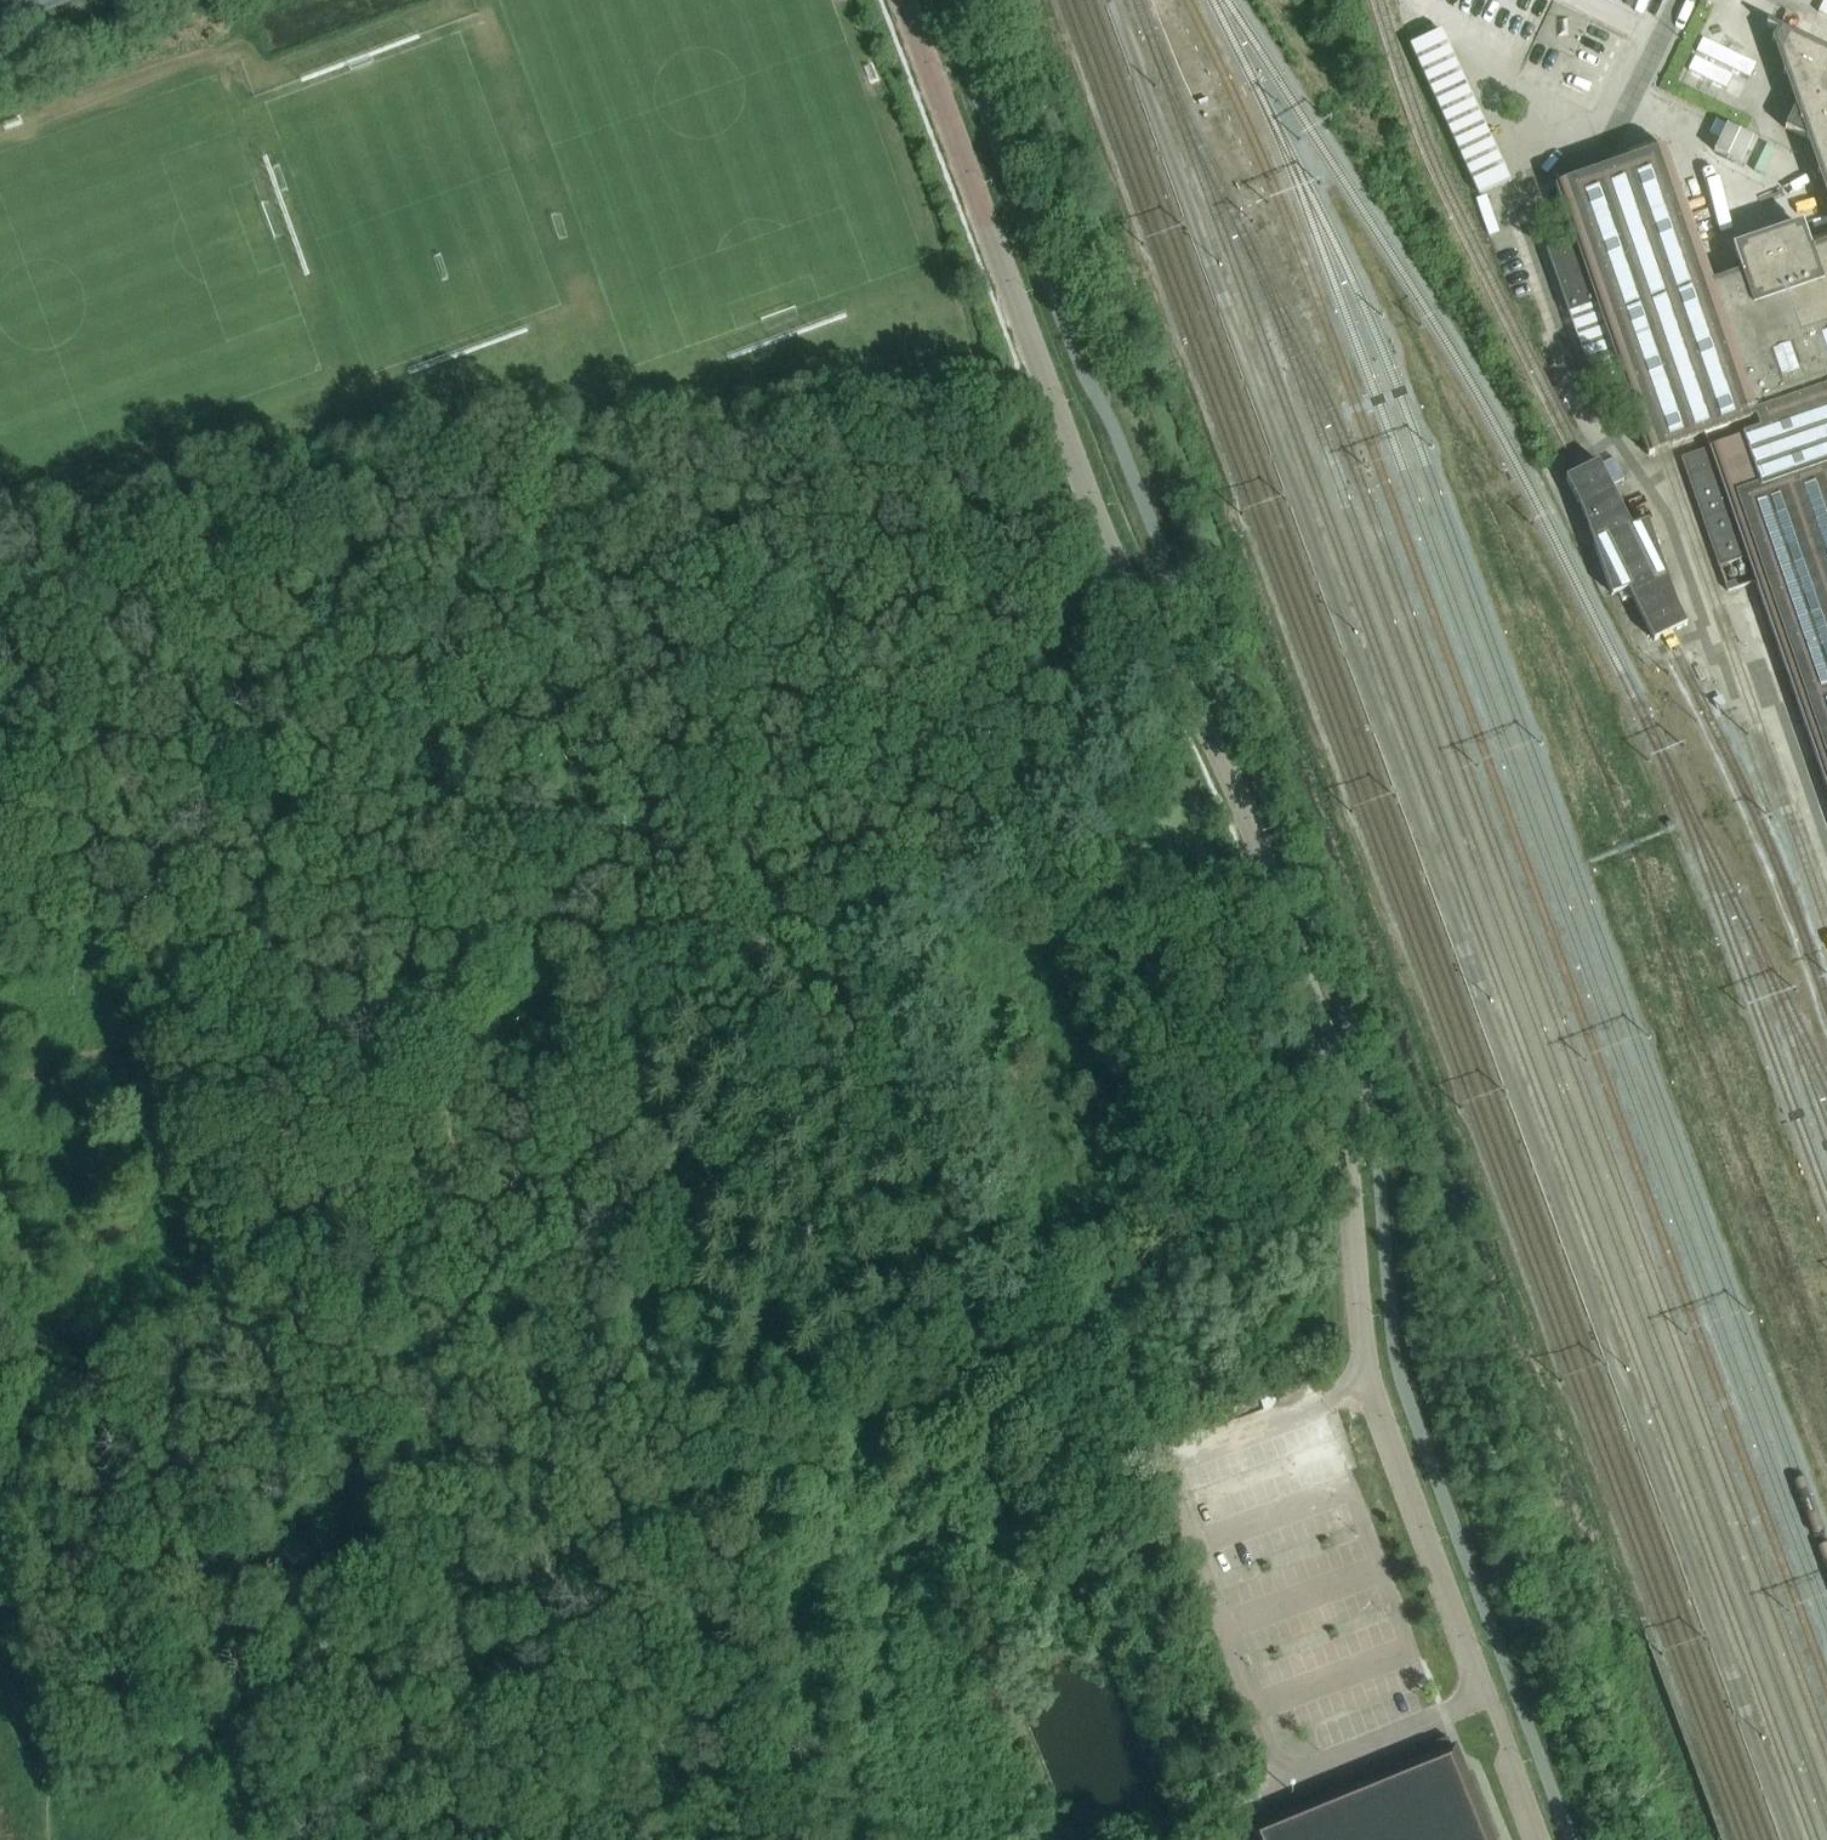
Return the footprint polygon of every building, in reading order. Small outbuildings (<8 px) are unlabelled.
[(1444,25),(1407,39),(1468,198),(1505,184),(1444,25)] [(1796,37),(1770,25),(1769,27),(1780,32),(1775,42),(1798,109),(1788,129),(1808,138),(1826,194),(1826,53),(1796,37)] [(1812,251),(1803,225),(1734,249),(1743,274),(1713,284),(1667,149),(1557,187),(1576,240),(1549,250),(1571,314),(1598,304),(1650,455),(1706,436),(1711,450),(1684,460),(1721,567),(1749,557),(1826,784),(1826,246),(1812,251)] [(1677,606),(1649,526),(1633,532),(1598,463),(1586,470),(1567,479),(1587,519),(1615,599),(1631,593),(1655,643),(1669,636),(1687,627),(1677,606)] [(1460,1742),(1248,1829),(1253,1839),(1500,1839),(1460,1742)]
